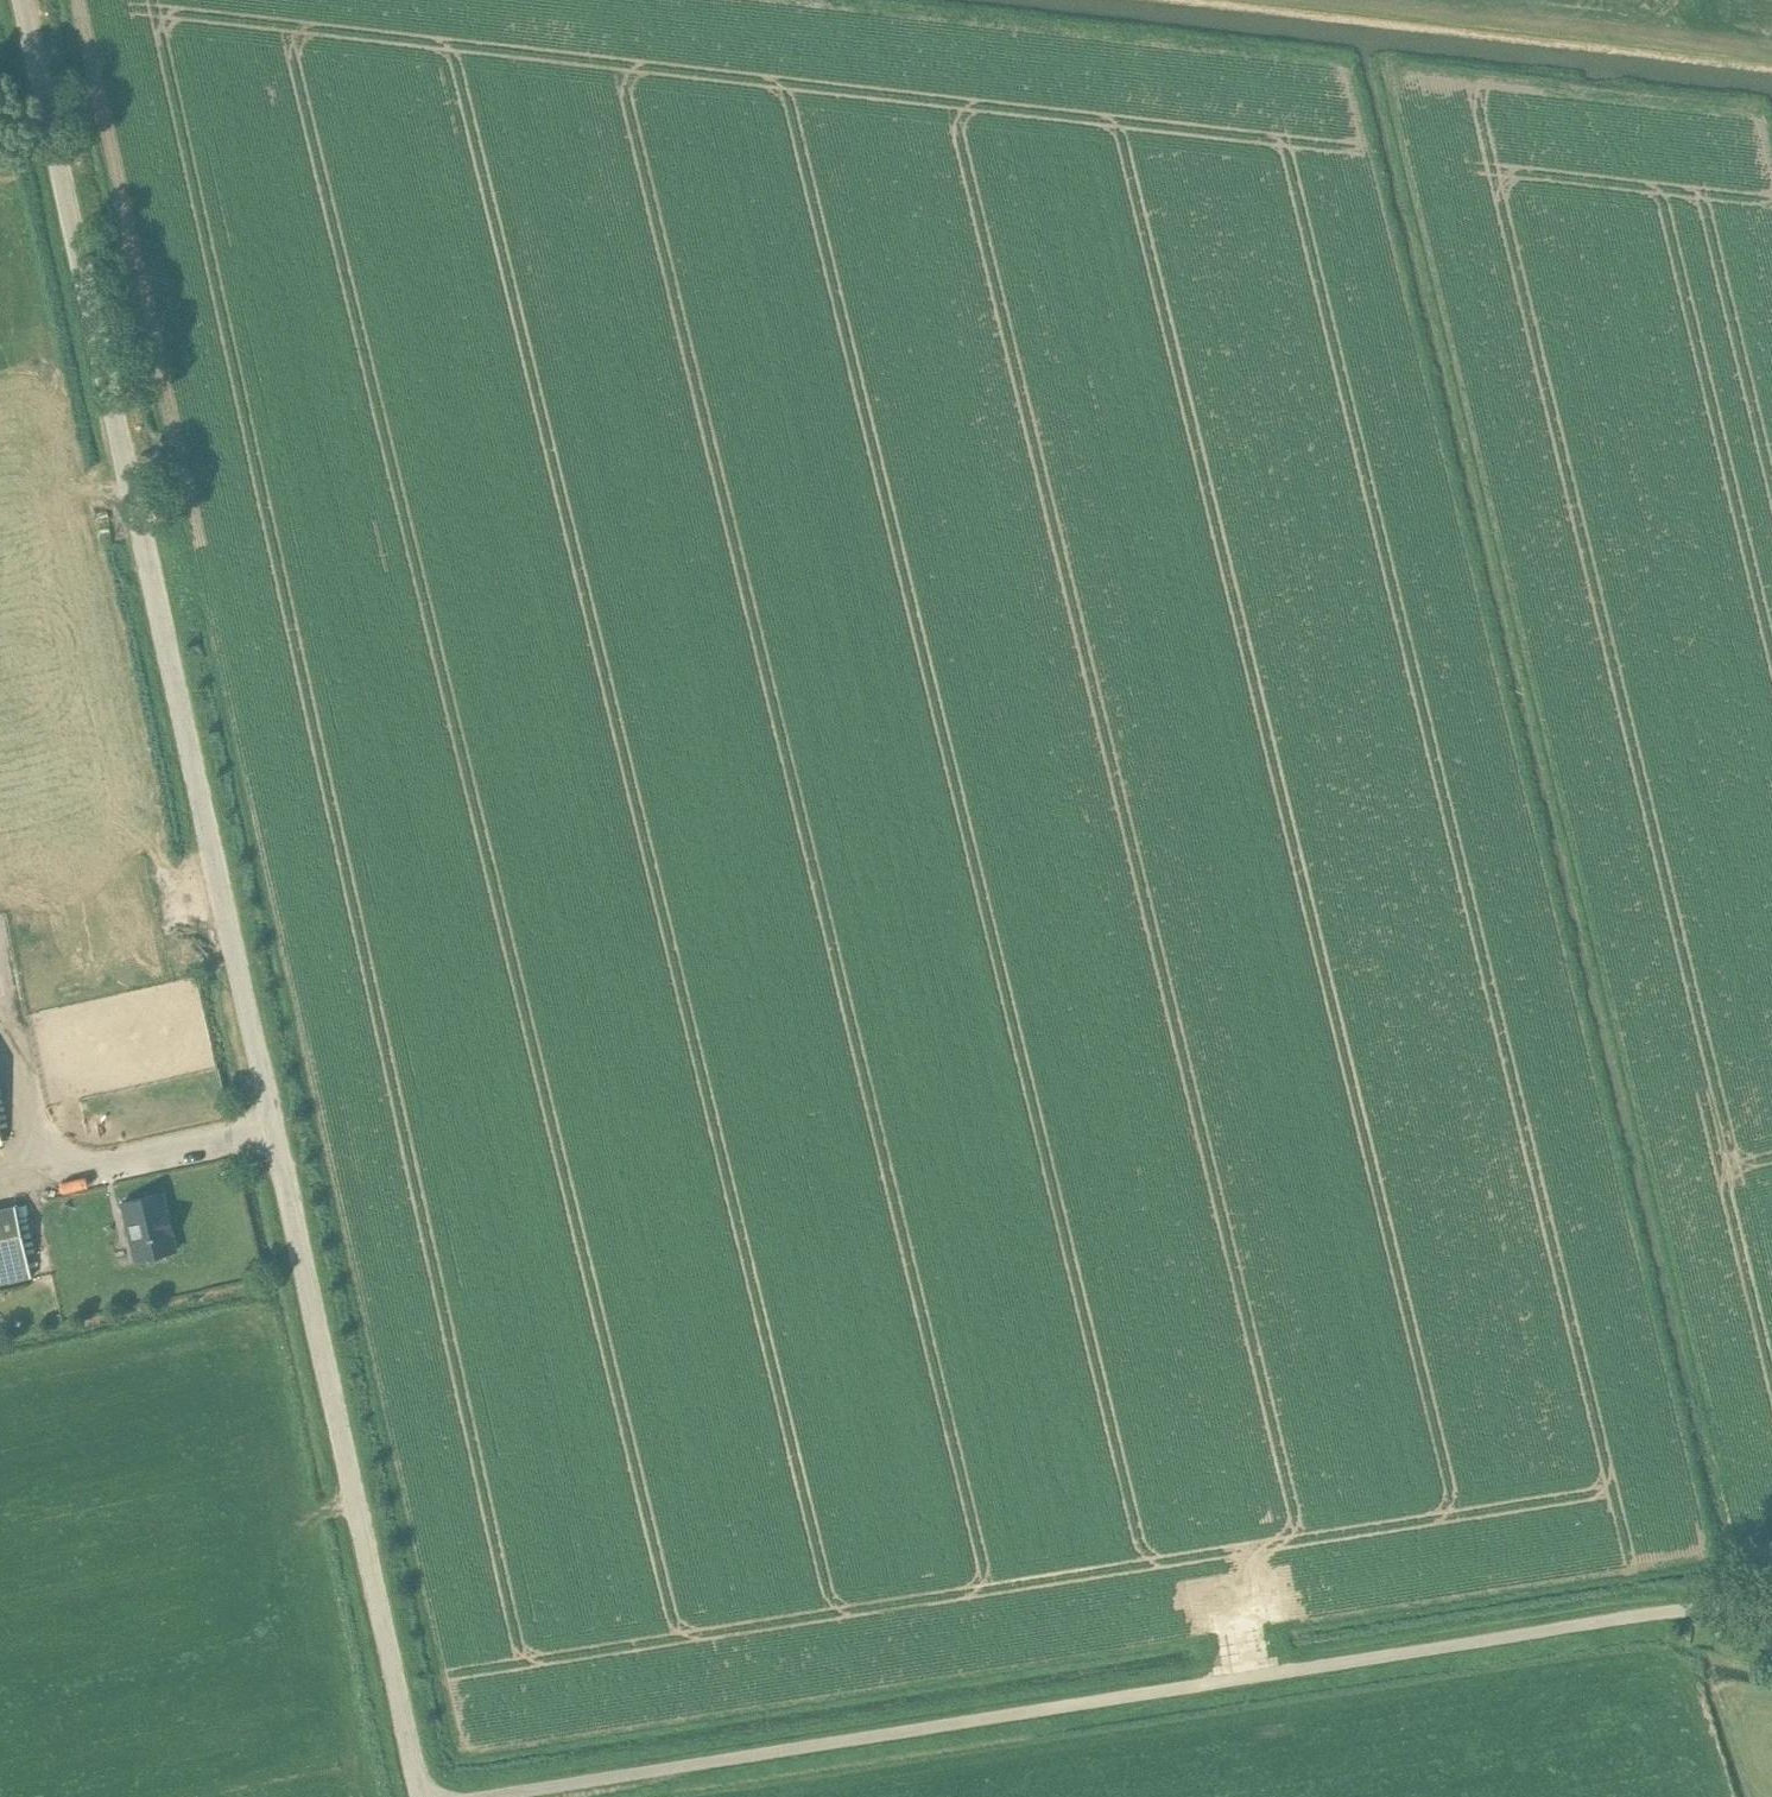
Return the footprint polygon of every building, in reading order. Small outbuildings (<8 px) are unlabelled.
[(162,1192),(122,1202),(136,1260),(149,1256),(151,1261),(164,1258),(162,1253),(176,1250),(172,1231),(173,1231),(168,1211),(167,1211),(162,1192)] [(8,1282),(31,1276),(15,1205),(0,1209),(0,1283),(8,1282)]
